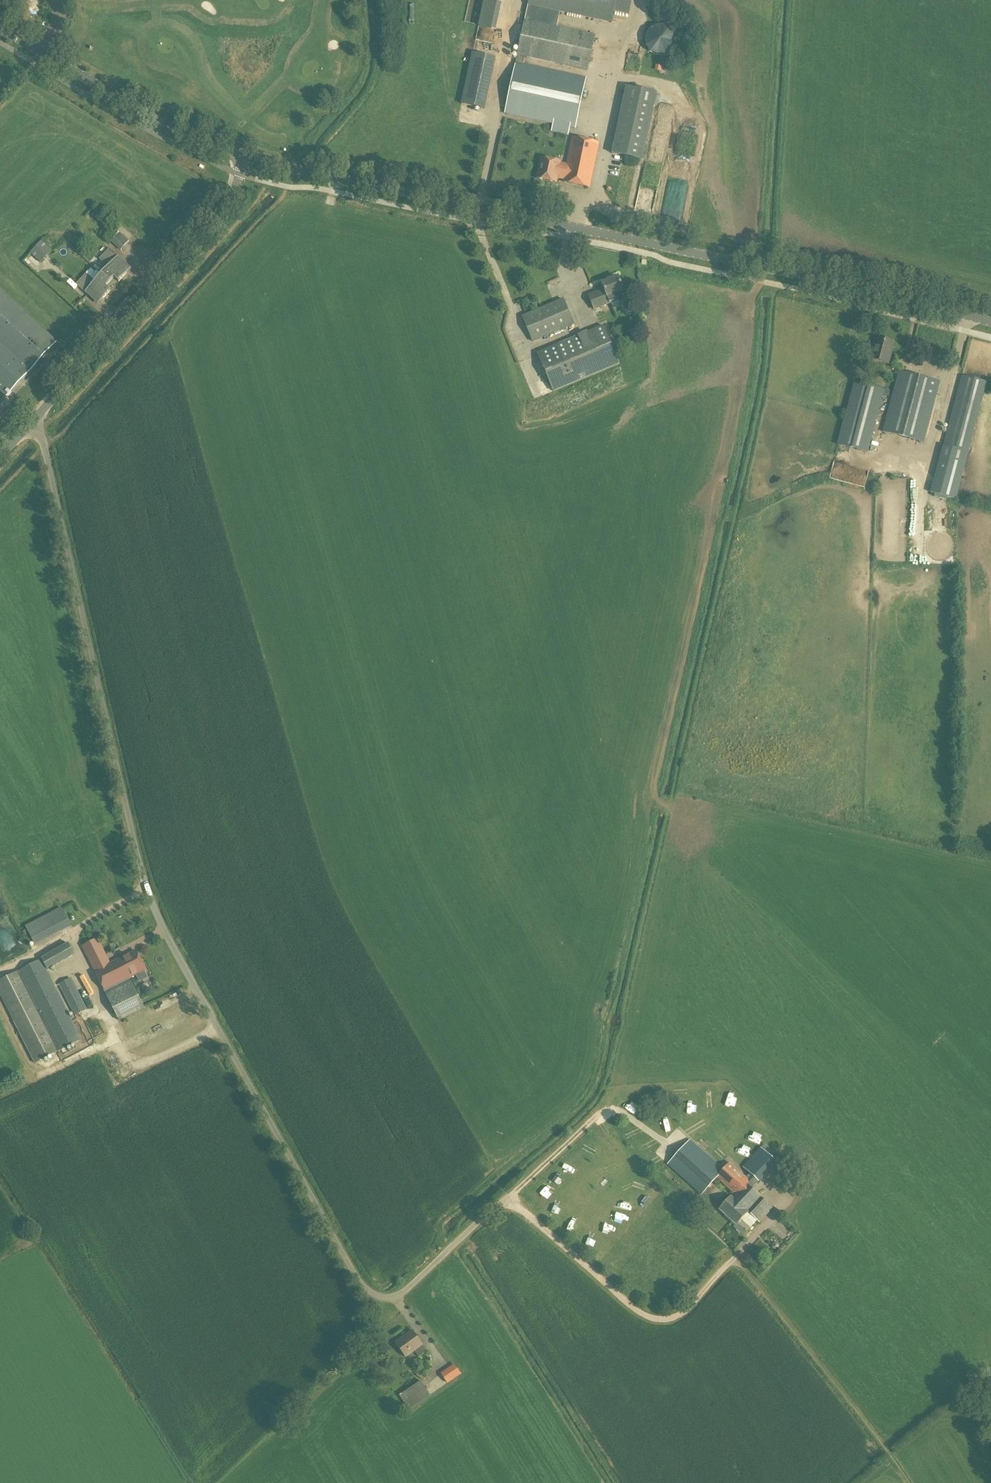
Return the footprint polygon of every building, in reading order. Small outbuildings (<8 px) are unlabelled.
[(575,129),(586,78),(523,64),(525,56),(588,70),(595,36),(556,28),(560,13),(612,24),(615,12),(629,16),(633,0),(529,0),(505,114),(575,129)] [(658,56),(666,55),(672,50),(675,42),(674,35),(670,28),(662,25),(655,26),(648,31),(645,38),(645,46),(650,53),(658,56)] [(627,86),(612,154),(642,160),(656,93),(627,86)] [(589,188),(599,143),(573,138),(567,165),(560,163),(560,162),(542,158),(537,179),(556,183),(557,178),(564,180),(563,182),(589,188)] [(113,239),(123,248),(129,242),(119,232),(113,239)] [(41,263),(52,251),(41,241),(30,253),(41,263)] [(102,274),(111,282),(109,280),(113,276),(119,281),(127,273),(117,263),(121,258),(110,248),(105,253),(110,258),(105,263),(109,266),(102,274)] [(111,282),(102,274),(95,281),(92,278),(87,283),(82,279),(77,284),(88,294),(92,289),(103,299),(111,290),(105,285),(109,281),(111,282)] [(616,294),(623,291),(618,278),(597,286),(600,291),(588,296),(594,310),(618,300),(616,294)] [(8,397),(48,353),(58,342),(0,289),(0,390),(8,397)] [(532,343),(543,338),(574,325),(563,298),(521,316),(532,343)] [(553,392),(619,364),(603,326),(538,354),(553,392)] [(889,365),(893,349),(891,348),(893,342),(876,337),(874,347),(875,347),(872,360),(889,365)] [(924,443),(940,381),(898,371),(882,432),(924,443)] [(956,500),(966,464),(987,382),(961,375),(940,456),(930,493),(956,500)] [(868,454),(885,391),(854,382),(837,445),(868,454)] [(35,945),(72,927),(62,907),(25,927),(35,945)] [(83,946),(120,1021),(144,1009),(130,979),(147,970),(137,951),(110,964),(98,939),(83,946)] [(47,970),(74,955),(68,943),(41,958),(47,970)] [(82,1040),(41,960),(0,981),(0,992),(36,1063),(82,1040)] [(61,983),(77,1015),(86,1011),(70,978),(61,983)] [(757,1214),(767,1203),(751,1189),(758,1181),(759,1182),(777,1162),(772,1158),(776,1153),(764,1143),(743,1167),(752,1176),(748,1179),(730,1164),(724,1170),(690,1139),(667,1165),(701,1196),(717,1179),(735,1194),(732,1197),(731,1196),(719,1210),(731,1220),(739,1212),(735,1209),(739,1205),(743,1207),(745,1204),(757,1214)] [(739,1212),(731,1220),(736,1224),(734,1227),(743,1235),(749,1228),(741,1221),(745,1217),(752,1223),(755,1219),(760,1223),(773,1208),(767,1203),(757,1214),(745,1204),(743,1207),(739,1205),(735,1209),(739,1212)] [(685,1221),(680,1227),(684,1231),(689,1225),(685,1221)] [(406,1357),(423,1345),(413,1331),(395,1343),(406,1357)] [(447,1384),(461,1375),(454,1364),(440,1373),(447,1384)] [(409,1410),(431,1395),(421,1381),(399,1396),(409,1410)]
